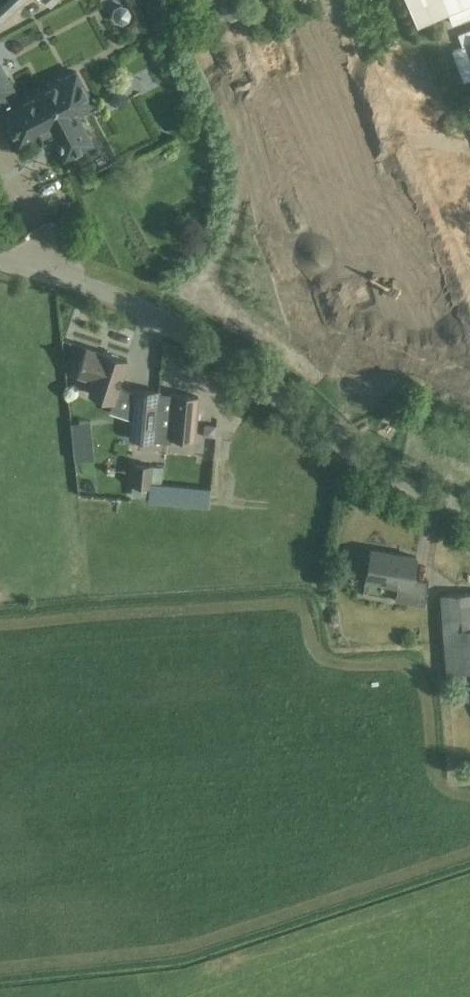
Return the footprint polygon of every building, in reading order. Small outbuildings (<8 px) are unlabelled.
[(25,0),(6,0),(0,6),(0,23),(25,0)] [(417,22),(469,0),(408,0),(417,22)] [(127,4),(120,2),(114,5),(112,12),(116,18),(122,20),(129,17),(131,10),(127,4)] [(0,63),(0,96),(14,88),(0,63)] [(95,104),(77,71),(59,80),(62,86),(22,107),(19,101),(1,111),(19,144),(49,128),(65,158),(93,143),(78,113),(95,104)] [(154,440),(159,392),(135,390),(135,391),(119,385),(128,358),(103,350),(103,352),(86,347),(77,374),(91,379),(87,392),(132,407),(129,438),(154,440)] [(195,440),(199,396),(159,392),(154,440),(171,441),(171,438),(195,440)] [(91,442),(93,439),(81,426),(77,427),(78,440),(91,442)] [(152,464),(133,463),(131,484),(150,487),(151,483),(152,464)] [(150,487),(149,501),(210,507),(211,487),(161,483),(161,484),(151,483),(150,487)] [(413,578),(416,557),(371,549),(366,579),(385,582),(398,585),(395,600),(405,602),(424,605),(426,597),(428,581),(413,578)] [(442,594),(447,671),(448,684),(467,682),(466,669),(469,669),(469,592),(442,594)]
